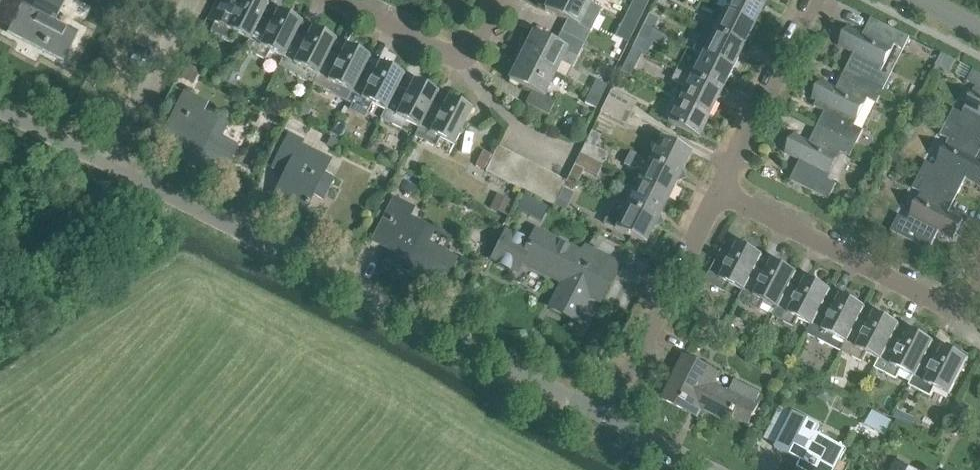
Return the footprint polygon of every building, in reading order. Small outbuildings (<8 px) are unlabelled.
[(64,63),(78,37),(55,25),(67,0),(36,0),(29,12),(20,7),(6,33),(64,63)] [(268,8),(252,0),(241,0),(240,2),(237,0),(218,0),(207,22),(214,25),(209,34),(230,45),(235,37),(248,43),(248,44),(258,25),(259,25),(268,8)] [(561,34),(584,46),(590,33),(587,31),(599,9),(590,5),(581,0),(550,0),(544,11),(566,22),(561,34)] [(766,4),(758,0),(729,0),(724,11),(755,26),(766,4)] [(631,10),(625,22),(636,28),(642,15),(631,10)] [(713,33),(744,49),(755,26),(724,11),(713,33)] [(268,30),(259,25),(258,25),(248,44),(248,43),(244,51),(265,62),(269,54),(282,60),(283,60),(292,42),(293,42),(301,25),(277,13),(268,30)] [(649,15),(643,27),(652,31),(658,19),(649,15)] [(855,54),(846,73),(845,74),(883,93),(890,79),(881,74),(894,47),(904,51),(909,40),(872,21),(864,37),(853,32),(844,49),(855,54)] [(636,28),(625,22),(619,34),(630,39),(636,28)] [(652,31),(643,27),(637,39),(646,44),(652,31)] [(692,51),(701,56),(732,71),(744,49),(713,33),(704,29),(692,51)] [(303,47),(293,42),(292,42),(283,60),(282,60),(278,68),(299,79),(303,71),(316,78),(317,78),(327,59),(328,60),(336,43),(312,30),(303,47)] [(533,34),(521,58),(554,75),(560,63),(572,70),(578,58),(584,46),(561,34),(555,45),(533,34)] [(337,64),(328,60),(327,59),(317,78),(316,78),(312,86),(333,96),(337,88),(350,95),(351,95),(360,76),(361,77),(370,60),(345,48),(337,64)] [(202,58),(191,53),(187,61),(198,66),(202,58)] [(690,78),(721,94),(732,71),(701,56),(690,78)] [(554,75),(521,58),(509,82),(531,93),(525,104),(548,116),(554,103),(543,98),(554,75)] [(627,60),(621,72),(629,76),(635,64),(627,60)] [(936,72),(950,79),(956,67),(942,60),(936,72)] [(188,64),(181,78),(192,83),(199,70),(188,64)] [(371,82),(361,77),(360,76),(351,95),(350,95),(346,103),(349,105),(346,110),(362,119),(365,113),(367,114),(371,106),(385,113),(395,94),(397,94),(405,78),(379,65),(371,82)] [(710,116),(721,94),(690,78),(675,71),(670,81),(685,88),(679,101),(710,116)] [(946,125),(979,142),(979,76),(973,72),(968,83),(977,88),(963,116),(954,111),(946,125)] [(827,108),(818,126),(817,128),(856,147),(863,132),(853,127),(867,100),(877,105),(883,93),(845,74),(837,90),(826,85),(817,103),(827,108)] [(590,93),(601,98),(607,86),(596,81),(590,93)] [(380,121),(383,122),(401,131),(405,124),(418,130),(419,131),(429,111),(430,111),(438,95),(413,82),(405,99),(397,94),(395,94),(385,113),(380,121)] [(612,91),(606,103),(632,115),(637,104),(612,91)] [(601,98),(590,93),(585,105),(595,110),(601,98)] [(227,128),(202,115),(206,106),(184,95),(164,136),(184,146),(179,157),(221,179),(236,149),(220,141),(227,128)] [(710,116),(679,101),(672,97),(660,121),(667,124),(698,140),(710,116)] [(439,116),(430,111),(429,111),(419,131),(418,130),(414,137),(436,148),(440,141),(454,148),(472,112),(447,99),(439,116)] [(632,115),(606,103),(601,114),(626,126),(632,115)] [(310,108),(303,104),(296,117),(304,120),(310,108)] [(919,177),(919,179),(957,198),(967,179),(978,184),(979,179),(979,163),(977,161),(979,155),(979,142),(946,125),(941,137),(950,141),(936,169),(926,164),(919,177)] [(856,147),(817,128),(809,145),(798,139),(790,156),(801,161),(791,181),(829,201),(836,186),(827,181),(840,154),(850,159),(856,147)] [(592,132),(581,155),(603,166),(609,154),(596,148),(601,136),(592,132)] [(272,169),(285,176),(274,199),(303,213),(306,207),(307,208),(314,195),(322,200),(334,178),(325,173),(331,161),(300,146),(303,140),(290,134),(272,169)] [(327,146),(335,150),(340,141),(332,137),(327,146)] [(660,138),(649,162),(680,177),(691,154),(660,138)] [(366,151),(373,154),(376,147),(369,143),(366,151)] [(486,173),(498,179),(510,154),(499,148),(486,173)] [(483,151),(476,165),(485,169),(492,155),(483,151)] [(644,171),(637,184),(669,200),(680,177),(649,162),(630,152),(624,165),(632,170),(637,168),(644,171)] [(498,179),(509,185),(522,160),(510,154),(498,179)] [(902,159),(891,154),(887,163),(897,168),(902,159)] [(603,166),(581,155),(575,165),(585,170),(597,177),(603,166)] [(509,185),(515,188),(520,191),(533,165),(522,160),(509,185)] [(520,191),(521,191),(532,197),(545,172),(533,165),(520,191)] [(575,165),(569,178),(578,183),(585,170),(575,165)] [(545,172),(532,197),(543,203),(556,177),(545,172)] [(397,173),(391,185),(398,189),(404,176),(397,173)] [(554,208),(564,189),(567,183),(566,183),(556,177),(543,203),(554,208)] [(578,183),(569,178),(566,183),(567,183),(564,189),(573,193),(578,183)] [(412,195),(416,185),(404,179),(399,188),(412,195)] [(957,198),(919,179),(913,191),(922,196),(909,222),(899,217),(891,232),(930,252),(940,232),(951,237),(959,220),(949,215),(957,198)] [(669,200),(637,184),(626,207),(657,222),(669,200)] [(506,215),(513,201),(497,194),(490,208),(506,215)] [(524,196),(516,210),(541,222),(548,208),(524,196)] [(427,283),(431,275),(445,282),(457,257),(428,242),(434,232),(409,219),(413,210),(393,200),(373,241),(392,251),(386,262),(427,283)] [(657,222),(626,207),(615,201),(609,213),(620,218),(615,230),(646,246),(657,222)] [(497,266),(511,273),(513,269),(518,272),(523,263),(565,284),(552,310),(576,322),(589,296),(599,301),(613,274),(618,264),(586,247),(581,256),(536,233),(529,247),(525,245),(527,241),(514,234),(512,238),(506,235),(494,260),(499,262),(497,266)] [(755,274),(763,257),(739,245),(731,262),(719,256),(705,284),(726,294),(730,286),(743,292),(744,293),(754,274),(755,274)] [(765,279),(755,274),(754,274),(744,293),(743,292),(739,301),(760,311),(764,303),(777,310),(778,310),(788,291),(789,291),(797,274),(773,262),(765,279)] [(773,319),(775,319),(794,329),(799,320),(812,327),(822,308),(823,308),(831,292),(807,280),(799,296),(789,291),(788,291),(778,310),(777,310),(773,319)] [(857,326),(866,309),(842,297),(834,314),(823,308),(822,308),(812,327),(807,336),(841,353),(846,344),(847,345),(856,325),(857,326)] [(867,331),(857,326),(856,325),(847,345),(846,344),(841,353),(863,363),(867,355),(880,361),(881,362),(890,343),(891,343),(900,326),(876,314),(867,331)] [(875,370),(877,371),(897,381),(901,372),(914,379),(915,379),(925,360),(926,361),(934,344),(910,332),(902,349),(891,343),(890,343),(881,362),(880,361),(875,370)] [(956,349),(954,353),(944,349),(936,366),(926,361),(925,360),(915,379),(914,379),(910,387),(931,398),(935,390),(950,397),(970,357),(956,349)] [(685,357),(663,401),(686,413),(690,405),(731,425),(734,418),(749,426),(764,398),(736,383),(730,394),(715,386),(720,375),(685,357)] [(862,404),(871,408),(873,403),(864,399),(862,404)] [(966,409),(956,403),(947,422),(957,427),(966,409)] [(898,412),(894,420),(903,425),(908,417),(898,412)] [(821,427),(793,413),(775,449),(801,463),(798,469),(837,469),(847,450),(817,434),(821,427)] [(881,420),(879,424),(881,431),(886,433),(890,424),(881,420)]
